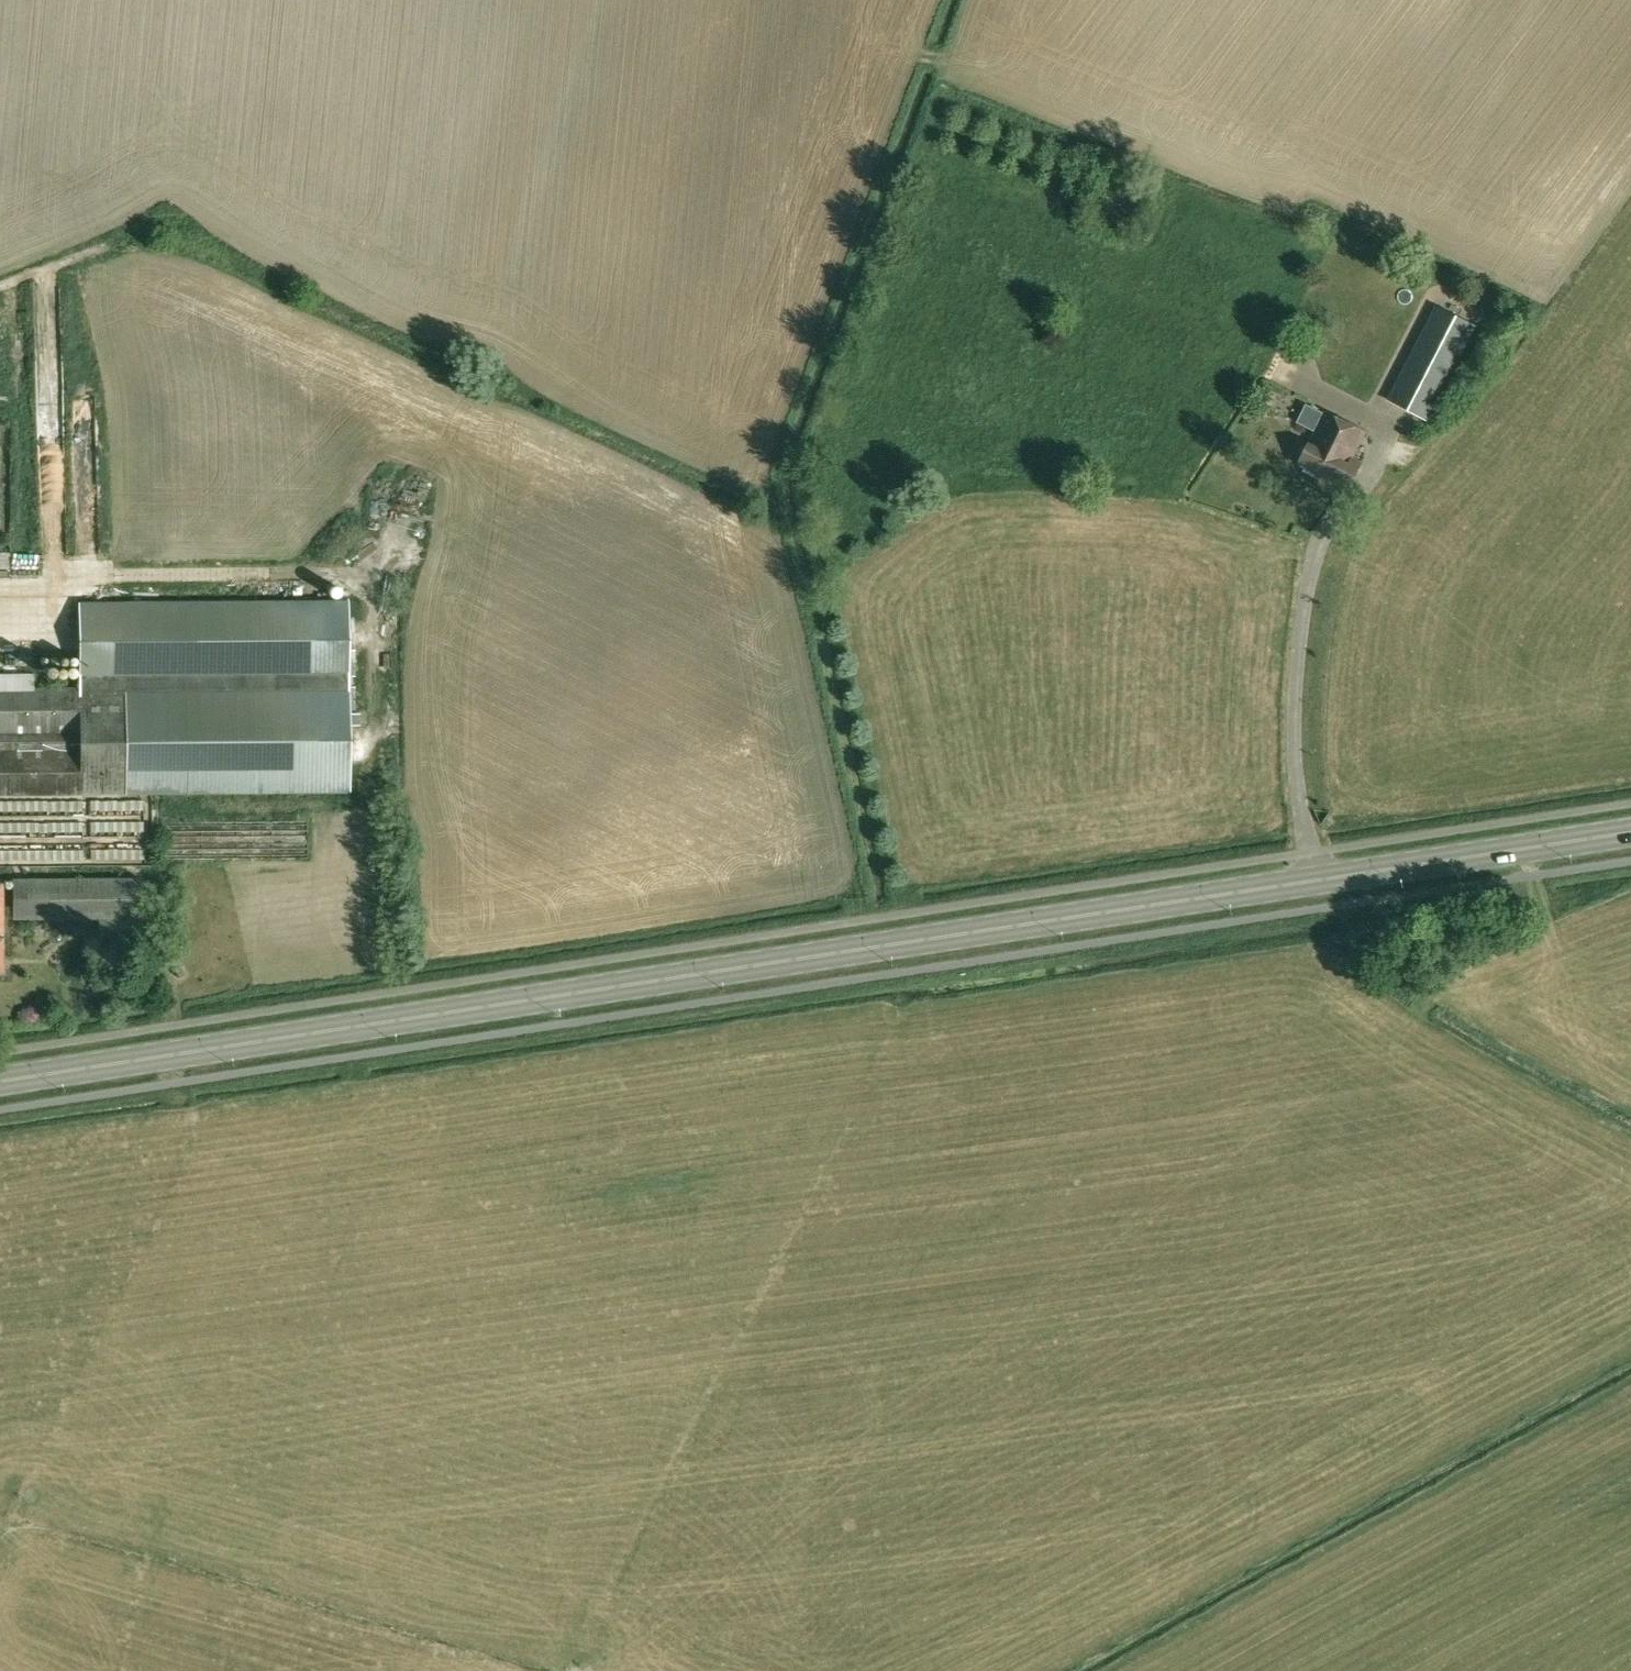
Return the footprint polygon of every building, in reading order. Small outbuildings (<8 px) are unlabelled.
[(1437,305),(1389,398),(1428,419),(1476,326),(1437,305)] [(1293,416),(1310,424),(1319,407),(1302,398),(1293,416)] [(1299,464),(1349,489),(1361,462),(1352,458),(1364,432),(1325,413),(1310,445),(1309,444),(1299,464)] [(79,603),(79,689),(148,687),(149,794),(350,792),(350,725),(359,725),(359,714),(355,714),(355,687),(349,687),(349,677),(355,677),(355,650),(349,650),(349,601),(349,599),(123,601),(123,603),(79,603)] [(79,689),(34,689),(33,674),(0,674),(0,794),(149,794),(148,687),(79,689)] [(76,856),(76,836),(78,836),(78,817),(0,816),(0,855),(76,856)] [(160,827),(161,842),(190,842),(190,826),(160,827)] [(13,879),(14,919),(140,918),(140,879),(13,879)]
